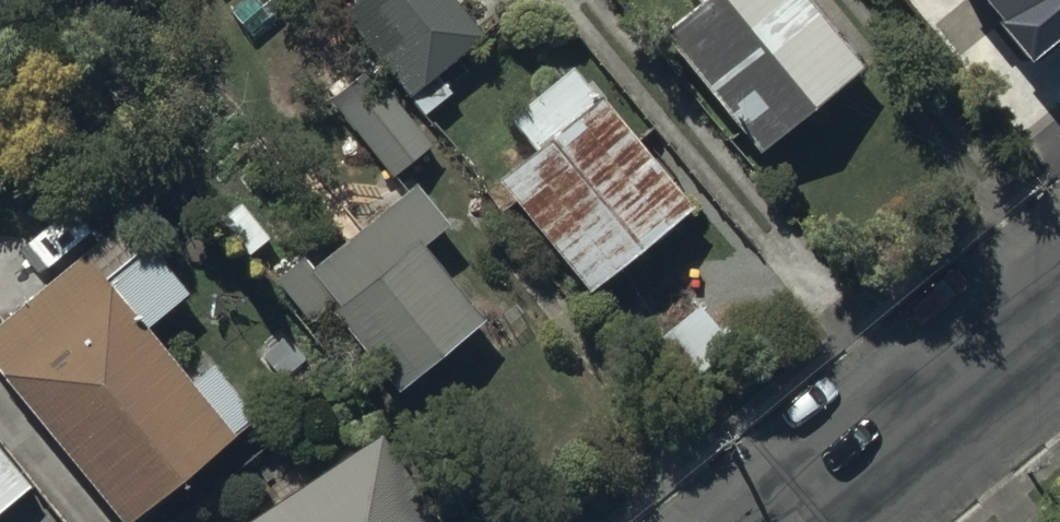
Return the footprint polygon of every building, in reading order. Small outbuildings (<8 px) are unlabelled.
[(356,5),(345,14),(423,113),(449,93),(434,74),(482,37),(453,0),(352,0),(356,5)] [(659,30),(759,150),(859,68),(802,0),(696,0),(659,30)] [(928,10),(941,0),(920,0),(928,10)] [(952,33),(1004,97),(1007,96),(1019,111),(1006,122),(1025,145),(1059,116),(1059,26),(1039,0),(992,0),(952,33)] [(390,177),(430,144),(367,66),(326,99),(390,177)] [(533,151),(496,180),(586,291),(691,208),(635,139),(639,136),(594,80),(585,87),(569,66),(506,117),(533,151)] [(415,182),(311,265),(303,254),(272,278),(310,326),(330,310),(394,390),(481,320),(420,245),(448,223),(415,182)] [(191,380),(148,326),(188,294),(149,246),(102,283),(80,256),(0,319),(0,374),(120,521),(124,521),(258,415),(214,362),(191,380)] [(732,345),(696,303),(634,354),(670,397),(732,345)] [(244,521),(435,521),(378,435),(244,521)] [(33,484),(0,444),(0,512),(33,484)]
